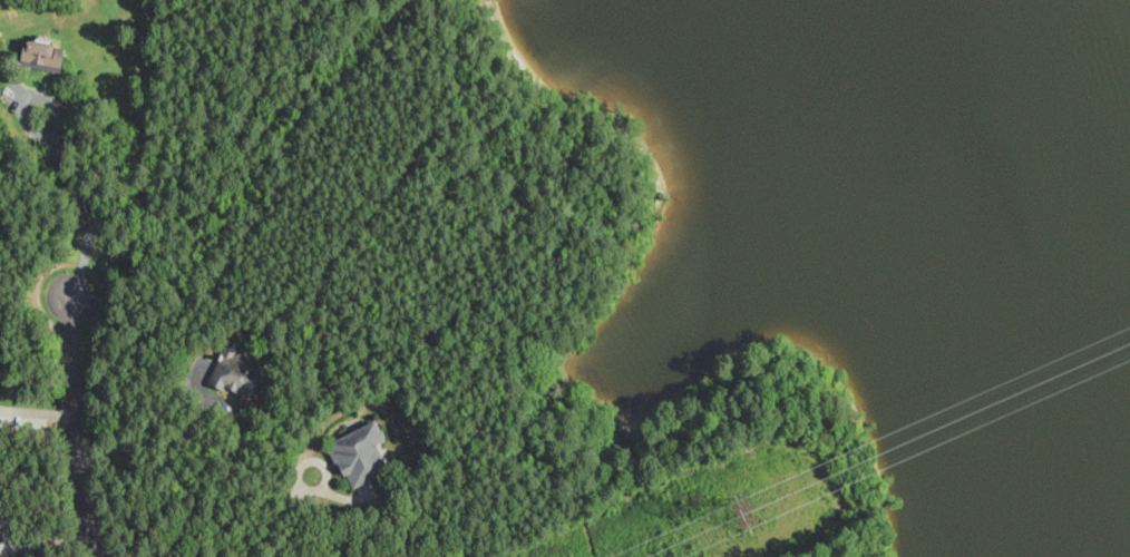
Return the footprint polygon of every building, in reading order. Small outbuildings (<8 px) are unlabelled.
[(30,39),(25,65),(67,75),(72,48),(64,45),(64,43),(59,41),(42,38),(39,39),(38,41),(30,39)] [(213,381),(235,338),(276,359),(272,368),(275,374),(263,398),(253,392),(252,395),(227,383),(225,387),(213,381)] [(332,444),(340,461),(342,466),(345,463),(350,473),(352,472),(359,486),(369,481),(397,469),(386,444),(394,440),(384,420),(332,444)] [(12,527),(12,509),(0,509),(0,527),(12,527)]
